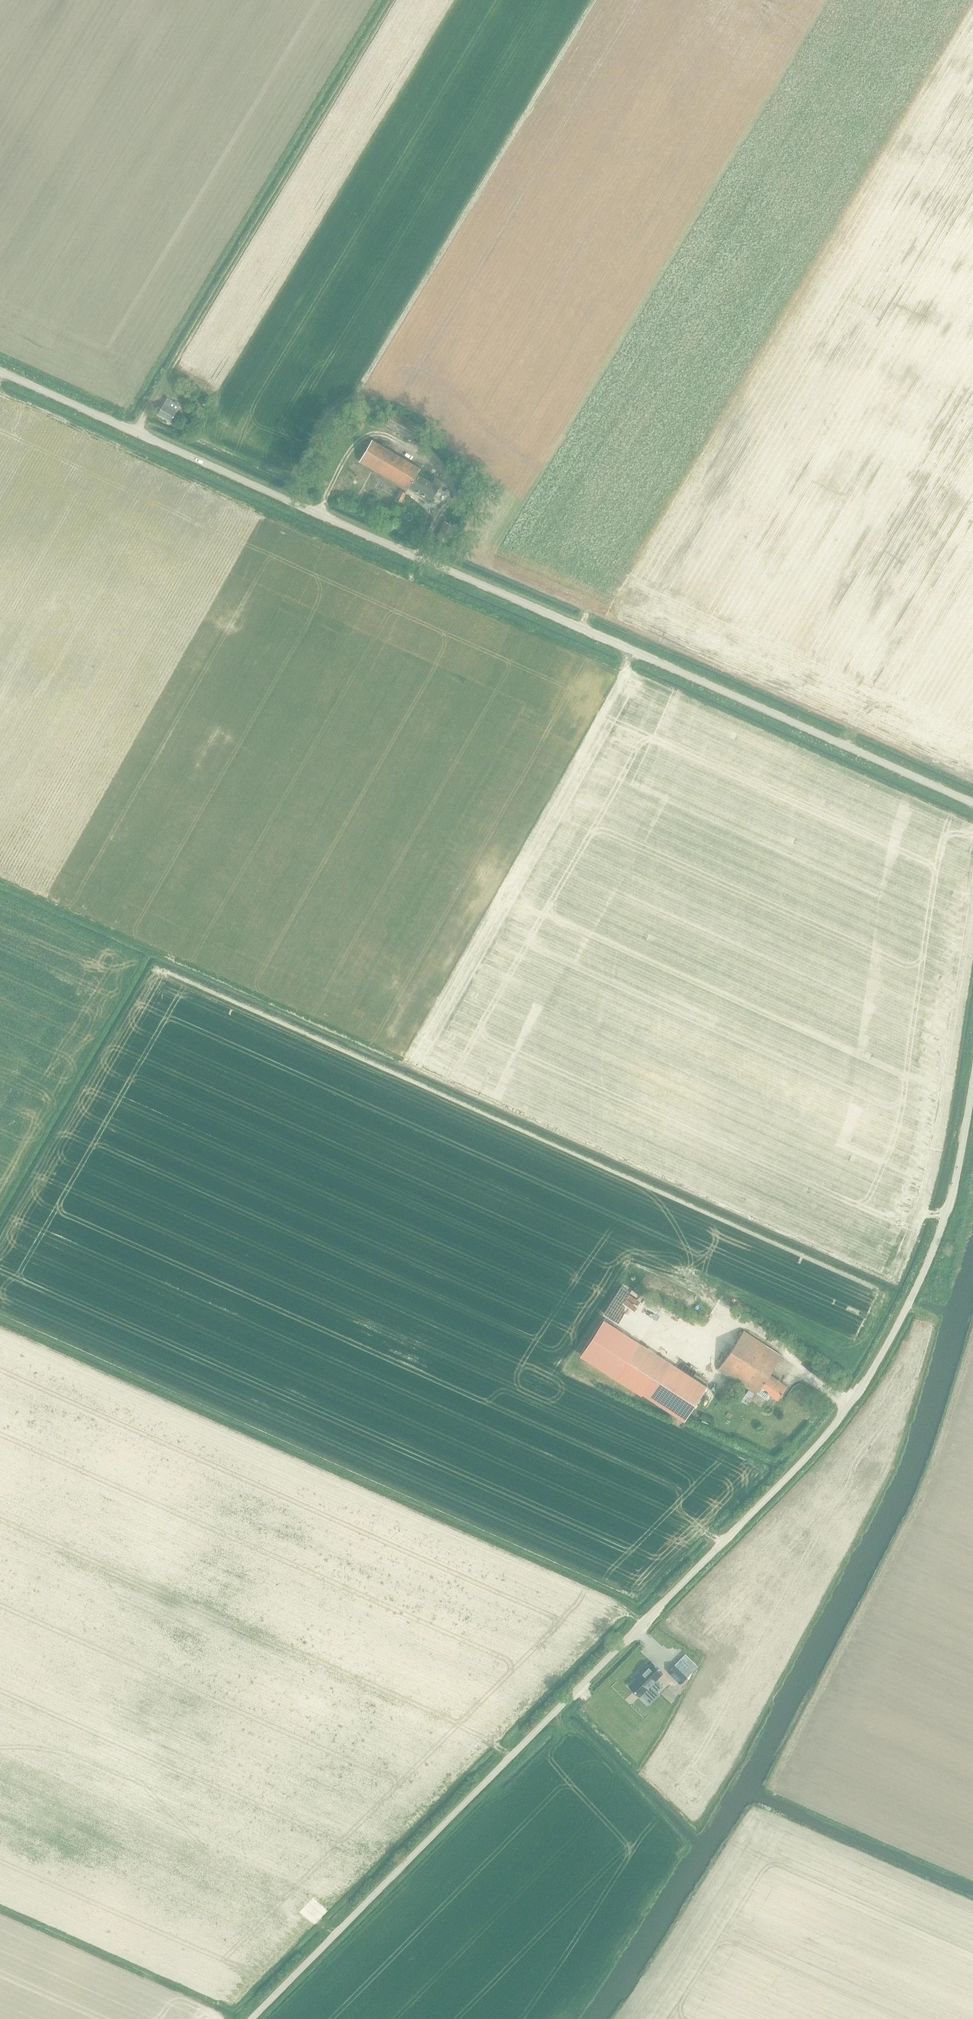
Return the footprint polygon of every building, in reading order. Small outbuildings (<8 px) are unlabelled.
[(158,413),(171,419),(179,404),(166,397),(158,413)] [(435,478),(432,483),(417,474),(421,468),(374,439),(360,461),(408,490),(410,487),(432,501),(444,483),(435,478)] [(437,535),(448,541),(456,527),(445,520),(437,535)] [(617,1377),(640,1342),(603,1318),(581,1354),(617,1377)] [(744,1330),(719,1369),(757,1394),(757,1392),(767,1399),(771,1394),(778,1399),(787,1385),(769,1374),(782,1355),(744,1330)] [(617,1377),(685,1421),(708,1386),(640,1342),(617,1377)] [(666,1620),(661,1628),(666,1632),(672,1623),(666,1620)] [(636,1678),(630,1685),(640,1695),(645,1689),(652,1696),(663,1685),(656,1679),(662,1672),(652,1662),(649,1666),(647,1664),(640,1670),(642,1672),(636,1678)] [(675,1665),(669,1671),(673,1675),(681,1682),(686,1677),(678,1668),(675,1665)]
